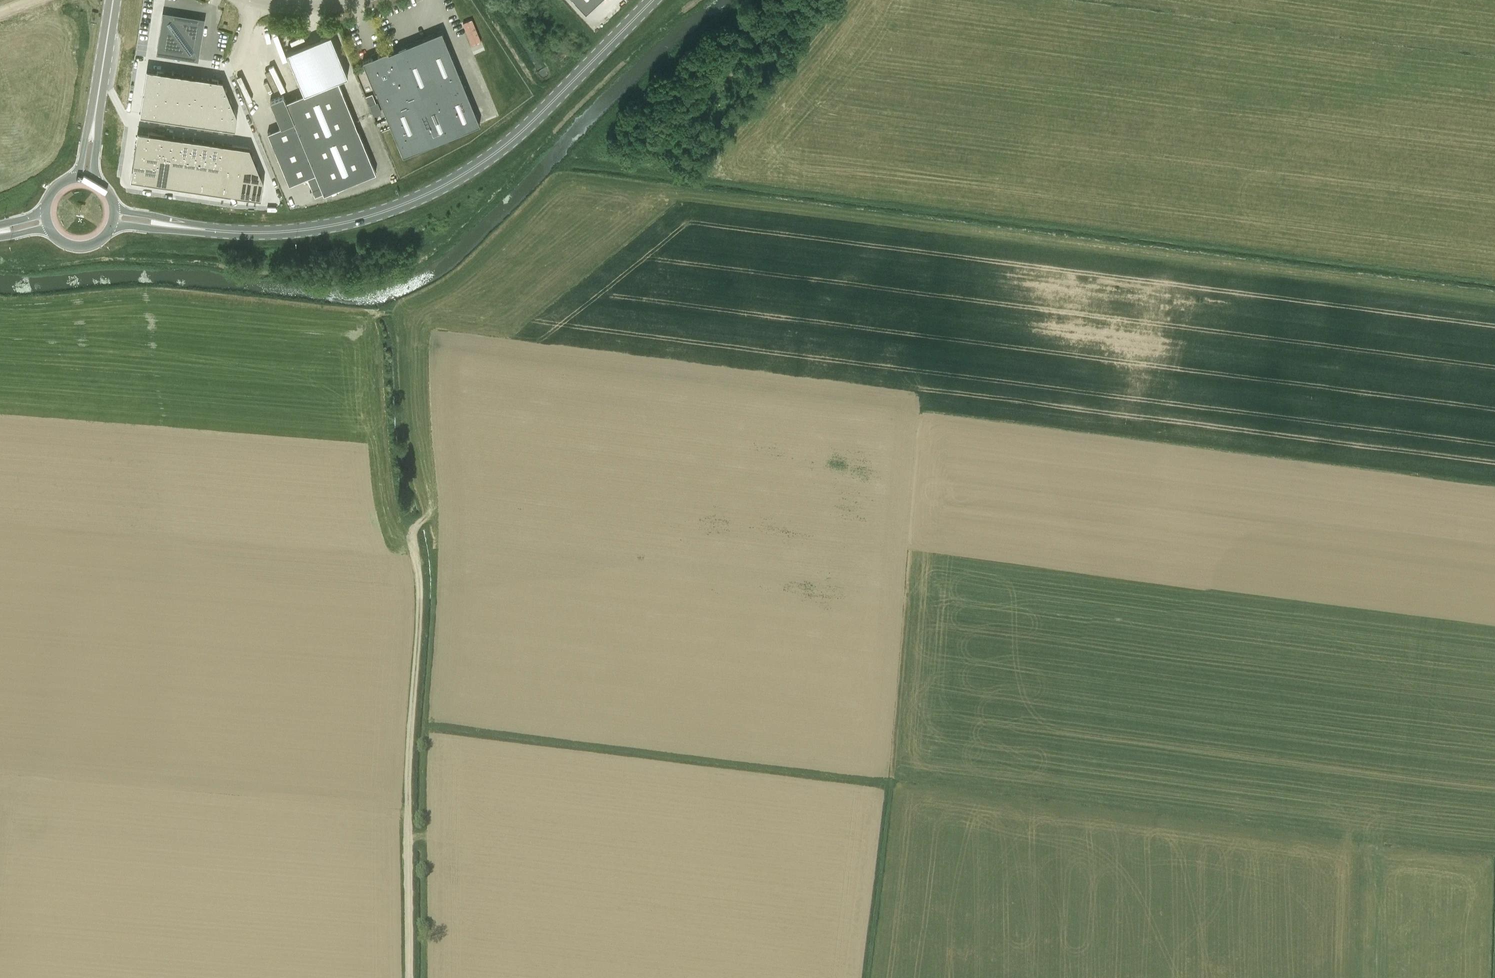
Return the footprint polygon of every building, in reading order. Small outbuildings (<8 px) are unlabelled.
[(585,10),(596,0),(575,0),(585,10)] [(165,16),(160,48),(196,54),(201,21),(165,16)] [(470,44),(481,40),(472,18),(461,22),(470,44)] [(387,51),(362,61),(374,91),(376,90),(402,156),(480,124),(441,31),(388,52),(387,51)] [(330,34),(286,52),(304,93),(337,80),(348,75),(330,34)] [(147,67),(140,113),(235,127),(237,114),(223,79),(147,67)] [(233,72),(241,96),(246,95),(238,71),(233,72)] [(316,174),(324,193),(375,173),(337,80),(304,93),(285,101),(283,95),(270,101),(281,126),(267,132),(288,184),(307,177),(316,174)] [(247,106),(238,109),(243,124),(252,121),(247,106)] [(138,129),(131,177),(261,197),(264,180),(250,145),(138,129)] [(371,190),(397,180),(395,173),(368,183),(371,190)] [(316,174),(307,177),(312,190),(310,191),(311,195),(314,194),(315,197),(324,193),(316,174)]
